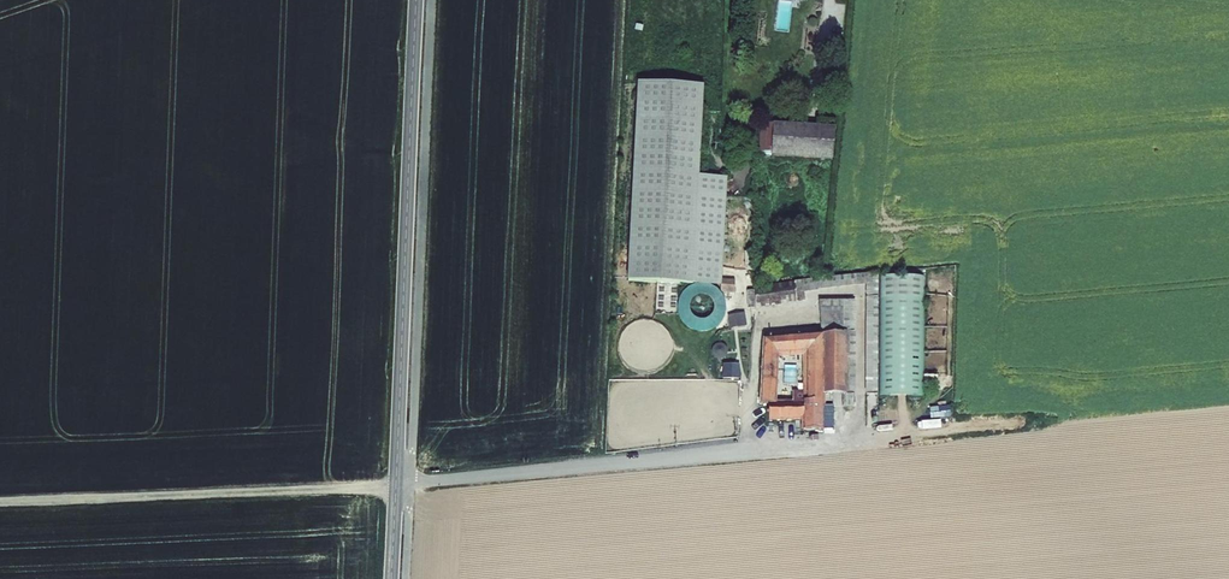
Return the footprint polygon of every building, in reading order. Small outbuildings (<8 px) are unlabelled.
[(630,280),(694,284),(705,85),(640,82),(630,280)] [(762,124),(761,155),(834,159),(835,127),(762,124)] [(700,175),(694,284),(722,285),(728,177),(700,175)] [(879,270),(755,287),(757,308),(806,301),(804,292),(822,289),(822,288),(868,281),(867,392),(878,392),(879,270)] [(880,327),(879,392),(884,392),(907,392),(925,392),(925,388),(925,274),(880,273),(880,327)] [(736,279),(724,279),(723,290),(736,291),(736,279)] [(854,300),(818,300),(818,312),(840,312),(840,321),(819,323),(820,335),(854,331),(854,300)] [(747,324),(745,313),(732,315),(734,326),(747,324)] [(854,406),(854,331),(820,335),(764,338),(780,353),(809,353),(809,401),(824,402),(833,402),(833,394),(843,394),(843,406),(854,406)] [(780,353),(764,338),(761,404),(770,405),(770,420),(804,420),(805,432),(824,430),(824,402),(809,401),(778,401),(780,353)] [(737,368),(731,361),(724,368),(731,374),(737,368)]
